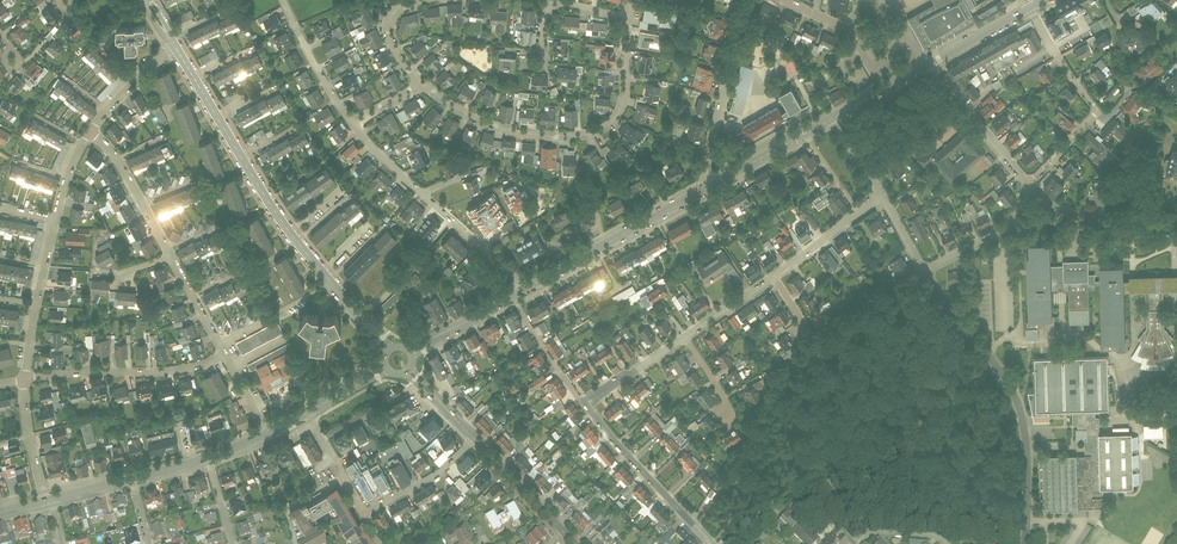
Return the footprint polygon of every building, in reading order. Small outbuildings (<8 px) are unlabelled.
[(847,9),(849,0),(829,0),(828,5),(847,9)] [(934,3),(908,16),(924,47),(934,45),(934,41),(940,41),(941,38),(947,38),(947,34),(954,34),(954,30),(975,19),(970,10),(976,7),(972,0),(939,0),(934,3)] [(970,10),(975,19),(975,24),(1005,8),(1003,5),(1000,0),(987,0),(976,7),(970,10)] [(1097,0),(1080,0),(1058,12),(1061,17),(1049,24),(1057,39),(1067,33),(1062,23),(1087,9),(1095,5),(1093,3),(1098,1),(1097,0)] [(1155,19),(1164,12),(1154,0),(1152,0),(1145,6),(1155,19)] [(777,8),(763,2),(759,11),(773,17),(777,8)] [(485,5),(472,3),(470,16),(484,18),(485,5)] [(2,4),(0,5),(0,20),(9,14),(2,4)] [(41,11),(47,22),(58,15),(52,4),(41,11)] [(464,27),(464,5),(447,5),(447,17),(453,17),(453,27),(464,27)] [(639,27),(647,28),(648,22),(659,24),(661,10),(644,7),(642,21),(640,20),(639,27)] [(372,23),(365,8),(354,14),(361,29),(372,23)] [(439,8),(424,9),(425,22),(440,21),(439,8)] [(521,23),(534,24),(535,9),(521,8),(521,23)] [(176,25),(193,17),(190,10),(173,18),(176,25)] [(509,11),(490,10),(489,22),(497,23),(496,31),(506,32),(509,11)] [(792,24),(796,14),(786,10),(782,19),(792,24)] [(214,21),(186,34),(191,45),(219,32),(220,34),(238,26),(232,15),(215,23),(214,21)] [(421,27),(418,15),(402,17),(397,30),(410,35),(412,29),(421,27)] [(1102,31),(1101,29),(1112,24),(1108,15),(1090,24),(1095,35),(1102,31)] [(18,26),(9,32),(17,43),(28,35),(21,25),(26,21),(22,16),(15,21),(18,26)] [(283,27),(276,16),(264,23),(270,34),(283,27)] [(60,24),(67,36),(78,29),(71,17),(60,24)] [(580,28),(580,18),(564,17),(564,27),(580,28)] [(714,18),(710,37),(725,40),(729,21),(714,18)] [(326,21),(311,28),(316,39),(331,32),(326,21)] [(1030,22),(980,50),(987,63),(993,72),(1009,63),(1042,45),(1030,22)] [(813,39),(818,28),(808,23),(802,34),(813,39)] [(608,35),(608,24),(594,24),(593,35),(608,35)] [(49,41),(52,37),(51,36),(57,29),(54,25),(44,36),(49,41)] [(125,40),(126,50),(137,49),(136,47),(139,47),(138,39),(136,40),(136,38),(144,37),(144,36),(146,36),(146,29),(145,29),(144,25),(136,25),(136,27),(126,27),(126,26),(117,27),(117,31),(116,32),(116,38),(119,38),(119,39),(127,38),(127,40),(125,40)] [(659,34),(641,31),(638,46),(649,48),(649,45),(659,46),(658,50),(665,51),(668,31),(659,30),(659,34)] [(382,44),(376,31),(364,36),(365,38),(358,41),(362,49),(370,46),(371,49),(382,44)] [(521,31),(520,43),(531,43),(532,31),(521,31)] [(837,36),(825,31),(821,41),(830,45),(829,47),(832,48),(830,50),(834,52),(837,44),(834,43),(837,36)] [(292,46),(286,32),(274,37),(281,51),(292,46)] [(790,38),(797,41),(799,35),(793,32),(790,38)] [(1100,47),(1111,41),(1106,33),(1096,39),(1100,47)] [(1127,37),(1118,37),(1119,52),(1127,51),(1127,48),(1133,48),(1136,45),(1141,53),(1149,48),(1139,33),(1132,37),(1127,40),(1127,37)] [(44,47),(55,56),(63,47),(53,38),(44,47)] [(337,38),(322,46),(328,57),(343,49),(337,38)] [(421,39),(409,49),(417,58),(428,49),(421,39)] [(720,45),(709,42),(708,47),(705,46),(703,54),(706,54),(705,58),(717,61),(720,45)] [(569,55),(569,44),(554,43),(553,54),(569,55)] [(436,45),(431,50),(435,53),(439,48),(436,45)] [(1090,52),(1086,45),(1075,51),(1080,59),(1090,52)] [(92,47),(82,56),(87,61),(97,52),(92,47)] [(209,53),(198,58),(201,64),(218,56),(213,47),(207,49),(209,53)] [(602,49),(600,63),(614,64),(615,50),(602,49)] [(987,63),(980,50),(943,70),(950,83),(953,82),(966,74),(987,63)] [(302,63),(296,51),(284,58),(291,70),(302,63)] [(390,62),(385,51),(373,57),(379,67),(390,62)] [(97,52),(87,61),(92,67),(102,58),(97,52)] [(432,54),(421,64),(428,71),(431,68),(436,73),(444,66),(432,54)] [(516,71),(518,56),(500,54),(498,69),(516,71)] [(651,56),(640,54),(637,72),(648,74),(651,56)] [(242,59),(211,74),(216,85),(246,70),(247,73),(262,65),(257,55),(243,62),(242,59)] [(346,57),(332,64),(337,74),(351,67),(346,57)] [(102,58),(92,67),(98,72),(107,63),(102,58)] [(1154,58),(1137,71),(1146,84),(1164,71),(1154,58)] [(446,70),(453,63),(450,60),(444,67),(446,70)] [(34,61),(25,71),(35,80),(44,70),(34,61)] [(742,62),(734,92),(736,92),(730,110),(742,114),(747,97),(744,96),(745,94),(746,95),(754,65),(742,62)] [(107,63),(98,72),(103,77),(112,68),(107,63)] [(356,67),(355,65),(352,67),(354,73),(365,69),(363,64),(356,67)] [(715,70),(698,65),(692,85),(708,89),(707,93),(713,95),(716,86),(711,85),(715,70)] [(112,68),(103,77),(108,83),(117,74),(112,68)] [(577,88),(578,70),(558,69),(557,79),(568,80),(568,87),(577,88)] [(1045,69),(1037,73),(1043,83),(1050,79),(1045,69)] [(1090,75),(1097,84),(1105,78),(1097,69),(1090,75)] [(175,83),(170,70),(157,75),(162,88),(175,83)] [(446,70),(436,79),(443,87),(446,83),(450,87),(456,81),(446,70)] [(386,85),(382,87),(385,94),(401,85),(394,71),(382,77),(386,85)] [(312,83),(306,72),(295,78),(301,89),(312,83)] [(615,91),(617,75),(598,73),(597,89),(615,91)] [(1176,91),(1176,74),(1176,73),(1171,77),(1169,75),(1164,79),(1176,92),(1176,91)] [(966,74),(953,82),(972,101),(982,92),(966,74)] [(25,82),(16,75),(7,86),(16,93),(25,82)] [(360,85),(355,76),(342,82),(348,92),(360,85)] [(548,88),(549,77),(532,76),(531,87),(548,88)] [(59,79),(52,88),(58,93),(65,84),(59,79)] [(994,88),(1000,85),(997,80),(991,83),(994,88)] [(179,96),(175,83),(162,88),(167,101),(179,96)] [(659,85),(647,83),(645,97),(657,99),(659,85)] [(65,84),(58,93),(64,98),(71,89),(65,84)] [(471,104),(477,92),(464,85),(458,96),(471,104)] [(1116,85),(1102,99),(1106,104),(1120,90),(1116,85)] [(551,97),(559,94),(556,86),(548,89),(551,97)] [(779,105),(742,125),(749,137),(760,132),(759,130),(784,116),(783,115),(802,105),(792,86),(780,93),(788,108),(782,111),(779,105)] [(845,98),(839,87),(828,93),(834,104),(845,98)] [(1066,87),(1058,92),(1066,103),(1074,98),(1066,87)] [(240,95),(237,89),(229,94),(225,88),(220,91),(224,97),(222,98),(225,104),(240,95)] [(492,106),(496,95),(492,94),(493,90),(486,88),(481,103),(492,106)] [(71,89),(64,98),(70,103),(77,94),(71,89)] [(315,89),(305,95),(313,107),(323,101),(315,89)] [(363,92),(353,97),(359,108),(369,103),(363,92)] [(528,94),(515,92),(512,104),(516,104),(517,97),(527,99),(528,94)] [(264,99),(234,115),(240,125),(269,109),(270,112),(285,104),(279,93),(265,101),(264,99)] [(77,94),(70,103),(76,108),(83,99),(77,94)] [(146,109),(138,95),(130,99),(138,113),(146,109)] [(708,112),(712,99),(699,95),(695,109),(708,112)] [(1133,96),(1123,108),(1131,120),(1145,104),(1133,96)] [(16,104),(8,99),(7,101),(3,99),(0,103),(0,112),(4,114),(3,116),(9,120),(14,112),(12,111),(16,104)] [(83,99),(76,108),(82,113),(89,104),(83,99)] [(425,111),(419,99),(402,107),(408,119),(425,111)] [(611,107),(611,100),(596,99),(595,107),(601,107),(600,112),(609,112),(609,107),(611,107)] [(196,119),(188,102),(176,108),(183,124),(196,119)] [(989,102),(979,110),(985,118),(995,110),(989,102)] [(637,103),(633,118),(645,121),(646,115),(655,117),(657,108),(637,103)] [(89,104),(82,113),(88,118),(95,109),(89,104)] [(157,104),(151,108),(160,123),(166,119),(157,104)] [(511,106),(501,104),(498,119),(508,121),(511,106)] [(560,124),(560,107),(548,107),(548,114),(541,114),(540,124),(560,124)] [(443,115),(434,108),(424,121),(433,128),(443,115)] [(576,126),(575,109),(564,109),(566,126),(576,126)] [(130,120),(123,110),(117,114),(123,124),(130,120)] [(336,118),(330,110),(315,119),(321,127),(336,118)] [(534,122),(534,111),(519,111),(519,122),(534,122)] [(1053,120),(1067,132),(1075,124),(1065,115),(1064,116),(1057,111),(1053,115),(1056,117),(1053,120)] [(393,112),(375,122),(380,132),(387,129),(390,135),(402,128),(393,112)] [(1009,122),(1004,115),(991,124),(997,132),(1009,122)] [(684,129),(686,120),(673,117),(670,132),(679,135),(681,128),(684,129)] [(1133,134),(1116,117),(1101,132),(1109,140),(1115,133),(1125,143),(1133,134)] [(32,118),(26,128),(33,132),(39,122),(32,118)] [(460,122),(449,118),(443,133),(454,137),(460,122)] [(203,135),(196,119),(183,124),(190,140),(203,135)] [(686,136),(702,140),(706,124),(690,120),(686,136)] [(1013,132),(1024,124),(1021,121),(1018,123),(1015,120),(1008,125),(1013,132)] [(39,122),(33,132),(40,136),(45,126),(39,122)] [(628,122),(620,132),(633,142),(641,131),(628,122)] [(121,135),(113,124),(106,129),(114,140),(121,135)] [(338,124),(330,131),(338,142),(346,136),(338,124)] [(45,126),(40,136),(47,140),(52,129),(45,126)] [(435,126),(431,133),(434,135),(439,129),(435,126)] [(3,143),(9,133),(0,127),(0,141),(3,143)] [(477,131),(467,128),(462,142),(473,145),(477,131)] [(52,129),(47,140),(53,144),(59,133),(52,129)] [(245,137),(248,143),(265,135),(261,129),(245,137)] [(986,154),(965,130),(941,151),(938,148),(929,156),(952,183),(986,154)] [(286,138),(258,155),(264,165),(290,149),(292,151),(309,141),(302,131),(287,140),(286,138)] [(490,147),(493,135),(482,132),(479,144),(490,147)] [(59,133),(53,144),(60,148),(66,137),(59,133)] [(1014,133),(1006,140),(1011,147),(1020,140),(1014,133)] [(1153,133),(1152,141),(1164,143),(1165,135),(1153,133)] [(1097,165),(1110,150),(1092,134),(1086,140),(1095,148),(1088,156),(1097,165)] [(412,135),(393,143),(400,158),(408,154),(419,149),(412,135)] [(199,144),(205,160),(219,155),(213,139),(199,144)] [(494,139),(492,145),(499,147),(501,141),(494,139)] [(514,152),(516,142),(502,139),(500,149),(514,152)] [(621,141),(606,155),(613,162),(618,157),(627,167),(637,158),(621,141)] [(354,142),(343,151),(349,159),(361,150),(354,142)] [(535,143),(522,143),(521,155),(525,155),(524,164),(531,164),(532,156),(535,156),(535,143)] [(158,146),(153,148),(157,159),(163,156),(158,146)] [(555,147),(541,146),(540,166),(555,166),(555,147)] [(419,149),(408,154),(414,168),(424,163),(426,167),(439,161),(437,157),(430,160),(424,147),(419,149)] [(153,148),(147,151),(152,161),(157,159),(153,148)] [(583,154),(590,168),(600,163),(593,149),(583,154)] [(1028,150),(1019,158),(1026,167),(1036,159),(1028,150)] [(1172,150),(1169,159),(1166,158),(1163,166),(1167,167),(1164,174),(1176,178),(1176,175),(1176,152),(1172,150)] [(147,151),(141,154),(146,164),(152,161),(147,151)] [(95,167),(101,159),(93,152),(86,160),(95,167)] [(984,157),(991,164),(995,160),(988,153),(984,157)] [(141,154),(135,157),(140,167),(146,164),(141,154)] [(812,166),(803,154),(796,159),(806,171),(812,166)] [(205,160),(211,176),(225,171),(219,155),(205,160)] [(578,175),(578,156),(563,157),(563,175),(578,175)] [(135,157),(130,159),(134,169),(140,167),(135,157)] [(375,167),(367,159),(356,171),(364,179),(375,167)] [(452,159),(440,163),(446,177),(457,172),(452,159)] [(685,175),(678,162),(665,169),(672,182),(685,175)] [(791,170),(787,163),(777,168),(782,176),(791,170)] [(1078,170),(1072,163),(1065,170),(1071,177),(1078,170)] [(11,164),(8,175),(15,177),(18,166),(11,164)] [(889,168),(894,177),(900,174),(895,165),(889,168)] [(18,166),(15,177),(23,179),(26,168),(18,166)] [(26,168),(23,179),(30,182),(33,171),(26,168)] [(94,168),(84,179),(90,184),(100,174),(94,168)] [(114,180),(109,168),(101,172),(106,184),(114,180)] [(334,182),(326,169),(303,184),(301,182),(280,196),(288,209),(309,194),(311,197),(334,182)] [(1004,179),(997,170),(990,176),(997,185),(1004,179)] [(33,171),(30,182),(38,184),(41,173),(33,171)] [(374,181),(369,187),(374,192),(379,187),(383,190),(392,182),(380,171),(373,179),(374,181)] [(771,179),(767,171),(753,178),(758,186),(771,179)] [(652,183),(646,172),(625,183),(631,193),(652,183)] [(825,181),(818,172),(813,176),(820,185),(825,181)] [(41,173),(38,184),(45,186),(48,175),(41,173)] [(48,175),(45,186),(52,188),(56,177),(48,175)] [(241,193),(235,176),(222,182),(228,198),(241,193)] [(1062,185),(1053,176),(1042,187),(1051,196),(1062,185)] [(477,177),(465,181),(470,193),(481,189),(477,177)] [(125,199),(118,185),(108,190),(115,204),(125,199)] [(744,185),(732,192),(738,203),(750,196),(744,185)] [(525,202),(519,188),(515,190),(513,186),(506,189),(508,193),(505,194),(511,208),(525,202)] [(398,187),(389,198),(400,206),(409,195),(398,187)] [(85,190),(76,188),(73,201),(82,203),(85,190)] [(186,189),(179,192),(184,203),(190,200),(186,189)] [(998,196),(1007,207),(1015,201),(1005,189),(998,196)] [(1092,189),(1090,202),(1105,204),(1107,191),(1092,189)] [(179,192),(172,195),(177,206),(184,203),(179,192)] [(732,192),(720,198),(726,209),(738,203),(732,192)] [(844,208),(834,192),(826,198),(836,213),(844,208)] [(248,209),(241,193),(228,198),(235,214),(248,209)] [(475,206),(467,211),(481,231),(488,226),(490,229),(496,225),(495,223),(507,215),(493,194),(484,200),(486,202),(477,208),(475,206)] [(172,195),(166,198),(171,209),(177,206),(172,195)] [(626,209),(620,197),(608,203),(614,215),(626,209)] [(908,197),(900,201),(907,213),(915,209),(908,197)] [(166,198),(159,201),(164,212),(171,209),(166,198)] [(85,201),(83,209),(91,211),(92,208),(96,209),(97,204),(85,201)] [(159,201),(153,204),(157,214),(164,212),(159,201)] [(341,212),(350,223),(364,212),(355,201),(341,212)] [(412,202),(400,217),(407,222),(412,216),(417,220),(424,212),(412,202)] [(106,204),(99,208),(102,213),(109,209),(106,204)] [(990,223),(986,214),(980,217),(978,212),(976,213),(972,204),(965,208),(971,219),(974,218),(975,220),(977,219),(981,228),(990,223)] [(135,217),(130,206),(121,210),(126,221),(135,217)] [(715,206),(705,211),(710,219),(720,214),(715,206)] [(81,210),(72,208),(70,221),(78,223),(81,210)] [(571,220),(566,209),(553,215),(557,221),(552,223),(554,229),(558,230),(564,228),(565,223),(571,220)] [(596,222),(594,218),(596,217),(592,210),(580,216),(586,227),(596,222)] [(705,211),(695,216),(700,225),(710,219),(705,211)] [(326,224),(335,235),(350,223),(341,212),(326,224)] [(801,213),(813,230),(818,226),(809,213),(806,215),(803,212),(801,213)] [(267,233),(259,216),(246,223),(254,240),(267,233)] [(442,225),(432,216),(418,232),(428,241),(442,225)] [(917,216),(907,221),(917,241),(927,236),(917,216)] [(886,229),(881,218),(868,224),(874,235),(886,229)] [(14,221),(6,219),(4,230),(12,232),(14,221)] [(500,226),(503,233),(517,226),(514,219),(500,226)] [(22,223),(14,221),(12,232),(19,234),(22,223)] [(685,222),(666,231),(671,242),(690,232),(685,222)] [(29,224),(22,223),(19,234),(27,235),(29,224)] [(144,236),(138,223),(128,227),(135,240),(144,236)] [(802,223),(794,229),(799,235),(807,229),(802,223)] [(37,226),(29,224),(27,235),(35,237),(37,226)] [(312,235),(321,246),(335,235),(326,224),(312,235)] [(973,231),(970,224),(961,228),(964,235),(973,231)] [(783,225),(780,227),(785,235),(789,233),(783,225)] [(395,239),(386,229),(371,243),(380,253),(395,239)] [(167,238),(177,242),(180,234),(171,230),(167,238)] [(83,246),(83,233),(66,232),(65,245),(83,246)] [(954,240),(950,232),(940,237),(944,245),(954,240)] [(276,249),(267,233),(254,240),(262,256),(276,249)] [(460,240),(452,233),(442,244),(450,252),(460,240)] [(545,249),(537,233),(511,247),(519,262),(545,249)] [(216,245),(210,234),(205,237),(211,248),(216,245)] [(665,245),(659,236),(653,240),(658,249),(665,245)] [(792,243),(786,236),(776,243),(781,250),(792,243)] [(850,244),(844,236),(834,243),(840,251),(850,244)] [(211,248),(205,237),(199,240),(205,251),(211,248)] [(768,239),(762,243),(766,250),(772,246),(768,239)] [(205,251),(199,240),(194,243),(200,254),(205,251)] [(468,248),(460,240),(450,252),(458,259),(468,248)] [(658,249),(653,240),(646,243),(651,253),(658,249)] [(152,252),(147,242),(139,246),(144,256),(152,252)] [(1124,275),(1123,262),(1098,262),(1099,279),(1094,280),(1094,274),(1088,274),(1088,269),(1062,269),(1062,275),(1051,275),(1050,242),(1027,243),(1028,324),(1025,324),(1026,335),(1036,335),(1036,324),(1041,324),(1041,330),(1053,330),(1052,292),(1066,292),(1066,310),(1070,310),(1070,324),(1088,324),(1088,310),(1088,291),(1093,291),(1093,286),(1099,286),(1100,346),(1115,346),(1115,352),(1127,352),(1127,339),(1124,339),(1123,289),(1129,289),(1129,292),(1143,292),(1144,329),(1137,345),(1130,358),(1141,363),(1140,369),(1155,372),(1165,371),(1173,368),(1170,363),(1176,360),(1176,352),(1170,342),(1173,339),(1164,328),(1163,291),(1176,291),(1176,288),(1176,274),(1124,275)] [(200,254),(194,243),(189,245),(195,257),(200,254)] [(380,253),(371,243),(356,257),(365,267),(380,253)] [(651,253),(646,243),(639,247),(645,257),(651,253)] [(195,257),(189,245),(183,248),(189,259),(195,257)] [(645,257),(639,247),(633,251),(638,260),(645,257)] [(189,259),(183,248),(178,251),(184,262),(189,259)] [(107,249),(93,256),(97,265),(111,258),(107,249)] [(831,255),(826,249),(817,256),(822,262),(831,255)] [(73,261),(74,251),(58,250),(57,260),(73,261)] [(638,260),(633,251),(626,255),(632,264),(638,260)] [(723,252),(696,270),(705,284),(733,266),(723,252)] [(433,253),(428,259),(434,264),(439,258),(433,253)] [(286,277),(297,271),(287,254),(276,260),(286,277)] [(776,261),(771,254),(761,260),(766,267),(776,261)] [(632,264),(626,255),(620,259),(625,268),(632,264)] [(889,261),(898,276),(907,270),(899,256),(889,261)] [(365,267),(356,257),(341,271),(350,281),(365,267)] [(625,268),(620,259),(613,262),(618,272),(625,268)] [(3,263),(0,277),(0,279),(7,280),(11,265),(3,263)] [(759,272),(755,264),(744,270),(748,278),(759,272)] [(18,267),(11,265),(7,280),(15,282),(18,267)] [(442,271),(448,276),(453,271),(447,266),(442,271)] [(26,268),(18,267),(15,282),(23,283),(26,268)] [(167,280),(164,268),(154,271),(157,282),(167,280)] [(610,279),(604,268),(596,272),(603,283),(610,279)] [(480,280),(473,269),(462,275),(468,287),(480,280)] [(296,294),(307,287),(297,271),(286,277),(296,294)] [(603,283),(596,272),(589,276),(595,287),(603,283)] [(962,283),(962,272),(948,272),(948,284),(962,283)] [(71,285),(71,274),(58,274),(58,284),(71,285)] [(595,287),(589,276),(581,280),(588,291),(595,287)] [(231,281),(204,296),(210,306),(234,293),(236,298),(255,288),(249,277),(233,286),(231,281)] [(89,291),(109,293),(110,280),(91,278),(89,291)] [(795,278),(788,283),(794,293),(801,289),(795,278)] [(588,291),(581,280),(574,284),(580,295),(588,291)] [(580,295),(574,284),(567,288),(573,300),(580,295)] [(662,286),(655,290),(659,297),(666,293),(662,286)] [(178,298),(175,287),(164,290),(167,301),(178,298)] [(573,300),(567,288),(559,292),(566,304),(573,300)] [(396,289),(375,311),(380,316),(402,294),(396,289)] [(655,290),(648,294),(652,302),(659,297),(655,290)] [(123,291),(113,291),(112,304),(123,304),(123,291)] [(133,291),(123,291),(123,304),(133,304),(133,291)] [(69,305),(69,293),(54,292),(53,304),(69,305)] [(566,304),(559,292),(552,296),(558,308),(566,304)] [(676,298),(674,295),(670,298),(678,310),(687,305),(684,299),(685,298),(682,294),(676,298)] [(778,303),(772,294),(764,300),(770,308),(778,303)] [(430,299),(435,309),(442,306),(437,296),(430,299)] [(807,296),(800,300),(807,310),(813,306),(807,296)] [(465,308),(459,298),(448,304),(454,314),(465,308)] [(703,298),(697,302),(702,311),(709,307),(703,298)] [(423,303),(428,313),(435,309),(430,299),(423,303)] [(544,300),(527,309),(533,320),(550,311),(544,300)] [(821,312),(830,306),(828,301),(818,307),(821,312)] [(697,302),(690,306),(695,315),(702,311),(697,302)] [(184,303),(171,307),(175,320),(188,316),(184,303)] [(757,312),(752,304),(739,313),(744,321),(757,312)] [(434,323),(447,316),(442,306),(435,309),(428,313),(434,323)] [(1,308),(0,316),(0,323),(7,324),(9,309),(1,308)] [(17,311),(9,309),(7,324),(15,326),(17,311)] [(48,321),(63,322),(64,311),(49,310),(48,321)] [(512,312),(503,317),(510,330),(519,325),(512,312)] [(817,312),(812,316),(817,324),(823,320),(817,312)] [(311,333),(310,347),(325,348),(326,335),(341,328),(335,315),(330,317),(324,317),(324,320),(318,320),(318,316),(312,315),(308,313),(299,324),(311,333)] [(785,322),(779,313),(768,321),(774,330),(785,322)] [(576,324),(582,322),(579,316),(574,319),(576,324)] [(542,334),(549,331),(545,321),(538,324),(542,334)] [(668,331),(662,321),(656,325),(662,334),(668,331)] [(282,333),(276,322),(236,344),(242,355),(282,333)] [(718,331),(723,328),(719,322),(715,324),(718,331)] [(197,335),(194,323),(181,327),(185,339),(197,335)] [(222,332),(229,333),(230,325),(223,324),(222,332)] [(500,333),(495,324),(484,330),(489,339),(500,333)] [(654,340),(646,327),(639,331),(647,344),(654,340)] [(63,344),(63,330),(46,331),(46,339),(51,339),(51,345),(63,344)] [(531,345),(524,332),(516,337),(522,349),(531,345)] [(722,341),(717,333),(707,339),(712,347),(722,341)] [(474,334),(465,338),(471,352),(480,347),(474,334)] [(777,342),(785,349),(791,342),(783,335),(777,342)] [(109,355),(109,339),(100,339),(100,342),(96,342),(96,355),(109,355)] [(558,346),(554,340),(548,344),(552,350),(558,346)] [(625,340),(618,345),(622,352),(630,347),(625,340)] [(205,355),(201,341),(190,345),(194,358),(205,355)] [(114,343),(115,357),(127,357),(126,343),(114,343)] [(147,343),(134,344),(135,358),(148,357),(147,343)] [(155,345),(156,359),(166,358),(165,345),(155,345)] [(451,346),(443,350),(448,361),(456,357),(451,346)] [(562,352),(558,346),(552,350),(556,357),(562,352)] [(76,348),(77,360),(89,359),(88,347),(76,348)] [(630,347),(622,352),(626,359),(634,354),(630,347)] [(607,348),(600,352),(604,359),(612,355),(607,348)] [(260,380),(266,391),(300,373),(288,351),(257,367),(263,379),(260,380)] [(724,351),(716,356),(724,368),(732,363),(724,351)] [(63,365),(63,352),(51,352),(51,366),(63,365)] [(600,352),(593,356),(597,363),(604,359),(600,352)] [(543,360),(538,353),(531,358),(536,365),(543,360)] [(447,374),(436,355),(428,359),(439,378),(447,374)] [(687,368),(680,355),(662,366),(666,372),(674,367),(678,373),(687,368)] [(748,364),(746,358),(741,360),(740,357),(733,360),(736,368),(748,364)] [(1107,359),(1038,361),(1039,395),(1032,395),(1035,418),(1042,417),(1054,417),(1053,412),(1071,412),(1072,427),(1077,426),(1077,427),(1077,441),(1085,441),(1085,446),(1085,454),(1048,455),(1049,510),(1080,509),(1080,506),(1103,506),(1103,496),(1127,495),(1126,486),(1133,486),(1132,434),(1100,435),(1099,418),(1095,418),(1095,409),(1109,408),(1107,359)] [(548,367),(543,360),(536,365),(541,372),(548,367)] [(584,363),(578,368),(583,375),(589,370),(584,363)] [(578,368),(571,372),(576,379),(583,375),(578,368)] [(735,369),(728,374),(734,384),(742,380),(735,369)] [(218,370),(205,377),(210,387),(223,380),(218,370)] [(701,382),(695,372),(687,376),(693,386),(701,382)] [(547,382),(543,375),(533,381),(537,388),(547,382)] [(191,378),(178,381),(181,393),(194,390),(191,378)] [(171,380),(156,384),(159,396),(175,392),(171,380)] [(223,380),(210,387),(216,397),(229,390),(223,380)] [(560,386),(555,380),(549,384),(554,391),(560,386)] [(642,381),(635,387),(641,394),(648,388),(642,381)] [(149,382),(135,385),(139,398),(152,395),(149,382)] [(105,383),(91,387),(94,400),(108,396),(105,383)] [(84,384),(69,387),(72,402),(87,398),(84,384)] [(513,384),(507,388),(511,394),(517,390),(513,384)] [(127,385),(113,388),(116,399),(129,396),(127,385)] [(565,393),(560,386),(554,391),(559,397),(565,393)] [(635,387),(628,393),(634,400),(641,394),(635,387)] [(759,398),(751,388),(746,392),(754,402),(759,398)] [(51,389),(40,391),(42,401),(53,399),(51,389)] [(712,403),(704,391),(696,396),(704,408),(712,403)] [(409,396),(397,402),(404,414),(415,408),(409,396)] [(0,400),(0,410),(3,409),(5,415),(11,414),(8,398),(0,400)] [(463,398),(457,403),(463,409),(468,404),(463,398)] [(237,401),(226,405),(233,424),(247,419),(243,408),(240,409),(237,401)] [(397,402),(386,408),(392,420),(404,414),(397,402)] [(480,415),(487,408),(481,402),(474,409),(480,415)] [(617,402),(611,407),(616,414),(623,410),(617,402)] [(468,404),(463,409),(468,415),(474,410),(468,404)] [(576,410),(571,404),(564,409),(569,415),(576,410)] [(611,407),(604,411),(610,419),(616,414),(611,407)] [(53,408),(39,411),(42,422),(56,419),(53,408)] [(581,417),(576,410),(569,415),(574,422),(581,417)] [(378,414),(367,420),(374,432),(385,426),(378,414)] [(442,425),(433,415),(420,427),(429,438),(442,425)] [(649,415),(642,421),(649,428),(655,422),(649,415)] [(227,428),(223,416),(209,421),(213,433),(227,428)] [(414,423),(410,416),(405,419),(409,426),(414,423)] [(483,416),(476,422),(481,428),(488,422),(483,416)] [(717,426),(709,416),(703,421),(711,431),(717,426)] [(694,420),(687,424),(690,430),(698,426),(694,420)] [(97,446),(91,422),(81,425),(87,448),(97,446)] [(488,422),(481,428),(486,434),(493,428),(488,422)] [(655,422),(649,428),(655,435),(662,429),(655,422)] [(369,438),(362,424),(352,430),(360,443),(369,438)] [(495,428),(499,433),(504,429),(500,424),(495,428)] [(593,432),(587,425),(580,431),(586,437),(593,432)] [(66,426),(52,430),(54,439),(61,438),(62,441),(69,439),(66,426)] [(408,427),(395,434),(398,440),(395,442),(404,459),(412,455),(403,437),(411,433),(408,427)] [(204,429),(190,432),(193,443),(206,440),(204,429)] [(556,440),(560,438),(555,430),(551,433),(556,440)] [(741,438),(737,430),(724,436),(728,444),(741,438)] [(174,431),(160,434),(164,450),(178,446),(174,431)] [(599,439),(593,432),(586,437),(592,444),(599,439)] [(457,440),(449,433),(440,441),(448,449),(457,440)] [(50,434),(41,436),(42,445),(52,444),(50,434)] [(160,434),(147,438),(151,453),(164,450),(160,434)] [(323,457),(310,434),(300,440),(313,463),(323,457)] [(341,452),(352,446),(346,435),(335,440),(341,452)] [(502,435),(496,441),(502,447),(508,440),(502,435)] [(665,435),(659,441),(666,448),(672,442),(665,435)] [(144,453),(140,437),(131,439),(132,443),(128,444),(131,456),(144,453)] [(549,439),(544,444),(549,449),(554,443),(549,439)] [(508,440),(502,447),(508,453),(514,446),(508,440)] [(4,455),(20,451),(18,442),(8,445),(9,448),(3,450),(4,455)] [(672,442),(666,448),(672,454),(678,448),(672,442)] [(584,460),(595,449),(591,444),(580,455),(584,460)] [(125,458),(121,445),(112,448),(115,461),(125,458)] [(609,452),(603,446),(597,452),(602,458),(609,452)] [(296,459),(290,448),(278,454),(284,465),(296,459)] [(431,448),(427,452),(433,459),(437,455),(431,448)] [(65,472),(59,451),(45,454),(51,476),(65,472)] [(614,458),(609,452),(602,458),(608,464),(614,458)] [(684,453),(677,459),(684,466),(690,460),(684,453)] [(476,461),(468,454),(461,462),(468,469),(476,461)] [(521,454),(514,460),(520,466),(526,460),(521,454)] [(429,463),(423,455),(412,462),(418,470),(429,463)] [(275,466),(271,456),(259,461),(263,471),(275,466)] [(106,457),(93,460),(95,471),(109,469),(106,457)] [(697,464),(702,469),(708,463),(704,458),(697,464)] [(348,464),(369,502),(392,490),(379,464),(370,469),(367,464),(362,467),(358,459),(348,464)] [(526,460),(520,466),(526,472),(532,466),(526,460)] [(690,460),(684,466),(690,473),(697,467),(690,460)] [(411,480),(401,462),(390,468),(400,486),(411,480)] [(89,473),(86,463),(71,466),(72,473),(76,472),(77,476),(89,473)] [(255,474),(251,464),(241,468),(245,479),(255,474)] [(626,472),(620,467),(615,473),(621,478),(626,472)] [(702,471),(696,477),(703,483),(709,477),(702,471)] [(27,481),(25,472),(15,475),(18,484),(27,481)] [(492,480),(484,472),(476,480),(483,488),(492,480)] [(632,477),(626,472),(621,478),(627,483),(632,477)] [(236,483),(232,473),(221,476),(225,486),(236,483)] [(208,487),(205,475),(188,480),(190,488),(196,487),(197,490),(208,487)] [(541,475),(535,480),(540,486),(547,480),(541,475)] [(464,493),(470,488),(458,477),(453,482),(464,493)] [(709,477),(703,483),(709,490),(715,484),(709,477)] [(547,480),(540,486),(546,492),(552,486),(547,480)] [(337,481),(287,508),(305,541),(300,543),(327,543),(329,543),(324,534),(319,536),(311,522),(331,512),(348,543),(371,543),(337,481)] [(183,493),(180,482),(171,484),(171,487),(169,488),(171,497),(183,493)] [(504,491),(496,483),(486,493),(494,501),(504,491)] [(437,493),(431,484),(422,489),(428,498),(437,493)] [(453,484),(446,490),(455,500),(462,494),(453,484)] [(626,485),(619,492),(625,499),(632,491),(626,485)] [(646,491),(640,485),(633,491),(639,498),(646,491)] [(776,498),(765,511),(799,543),(822,543),(842,527),(809,486),(776,498)] [(145,499),(147,508),(162,504),(159,492),(157,492),(156,487),(146,490),(148,498),(145,499)] [(428,498),(422,489),(413,495),(419,503),(428,498)] [(195,501),(194,490),(183,492),(184,499),(189,498),(189,502),(195,501)] [(710,490),(703,501),(707,503),(714,492),(710,490)] [(652,498),(646,491),(639,498),(645,504),(652,498)] [(476,497),(482,503),(487,498),(481,493),(476,497)] [(559,493),(553,499),(559,505),(564,499),(559,493)] [(116,502),(112,503),(113,509),(128,506),(126,499),(124,499),(123,496),(115,498),(116,502)] [(246,512),(242,499),(230,503),(234,516),(246,512)] [(412,509),(407,499),(398,504),(403,513),(412,509)] [(564,499),(559,505),(564,510),(570,505),(564,499)] [(102,501),(92,504),(95,515),(110,510),(108,505),(104,506),(102,501)] [(403,513),(398,504),(389,508),(394,518),(403,513)] [(494,512),(485,516),(495,535),(504,530),(501,523),(502,522),(503,523),(511,519),(514,525),(522,521),(513,504),(505,508),(508,515),(507,516),(506,514),(497,518),(494,512)] [(663,511),(656,505),(650,511),(657,517),(663,511)] [(79,507),(62,512),(66,526),(73,524),(72,520),(81,518),(79,507)] [(217,521),(214,511),(204,514),(207,524),(217,521)] [(669,517),(663,511),(657,517),(663,523),(669,517)] [(727,526),(736,517),(732,512),(730,515),(727,512),(720,518),(727,526)] [(112,523),(116,522),(113,513),(105,515),(108,522),(111,521),(112,523)] [(249,525),(259,522),(258,521),(262,520),(261,513),(248,516),(249,525)] [(384,513),(376,518),(382,529),(390,524),(384,513)] [(577,513),(571,519),(577,525),(583,519),(577,513)] [(592,522),(595,525),(602,519),(599,516),(592,522)] [(49,533),(46,519),(32,522),(36,536),(49,533)] [(583,519),(577,525),(583,531),(589,525),(583,519)] [(28,533),(26,520),(15,522),(17,535),(28,533)] [(161,522),(152,525),(154,532),(163,529),(161,522)] [(251,534),(247,522),(235,526),(239,538),(251,534)] [(608,527),(603,522),(594,530),(600,535),(608,527)] [(0,525),(0,543),(10,541),(6,524),(0,525)] [(464,525),(453,530),(454,533),(449,536),(451,540),(456,538),(459,543),(456,543),(473,543),(464,525)] [(540,527),(533,532),(533,533),(527,538),(531,543),(539,543),(541,542),(540,541),(546,536),(540,527)] [(613,532),(608,527),(600,535),(605,541),(613,532)] [(137,528),(123,531),(125,539),(139,535),(137,528)] [(163,529),(154,532),(156,538),(165,536),(163,529)] [(689,537),(688,538),(679,530),(675,534),(683,542),(681,543),(696,543),(689,537)] [(221,532),(210,535),(211,538),(207,539),(208,543),(216,543),(223,542),(221,532)] [(756,538),(760,543),(767,538),(763,533),(756,538)] [(125,539),(126,543),(137,543),(141,543),(139,535),(125,539)]
